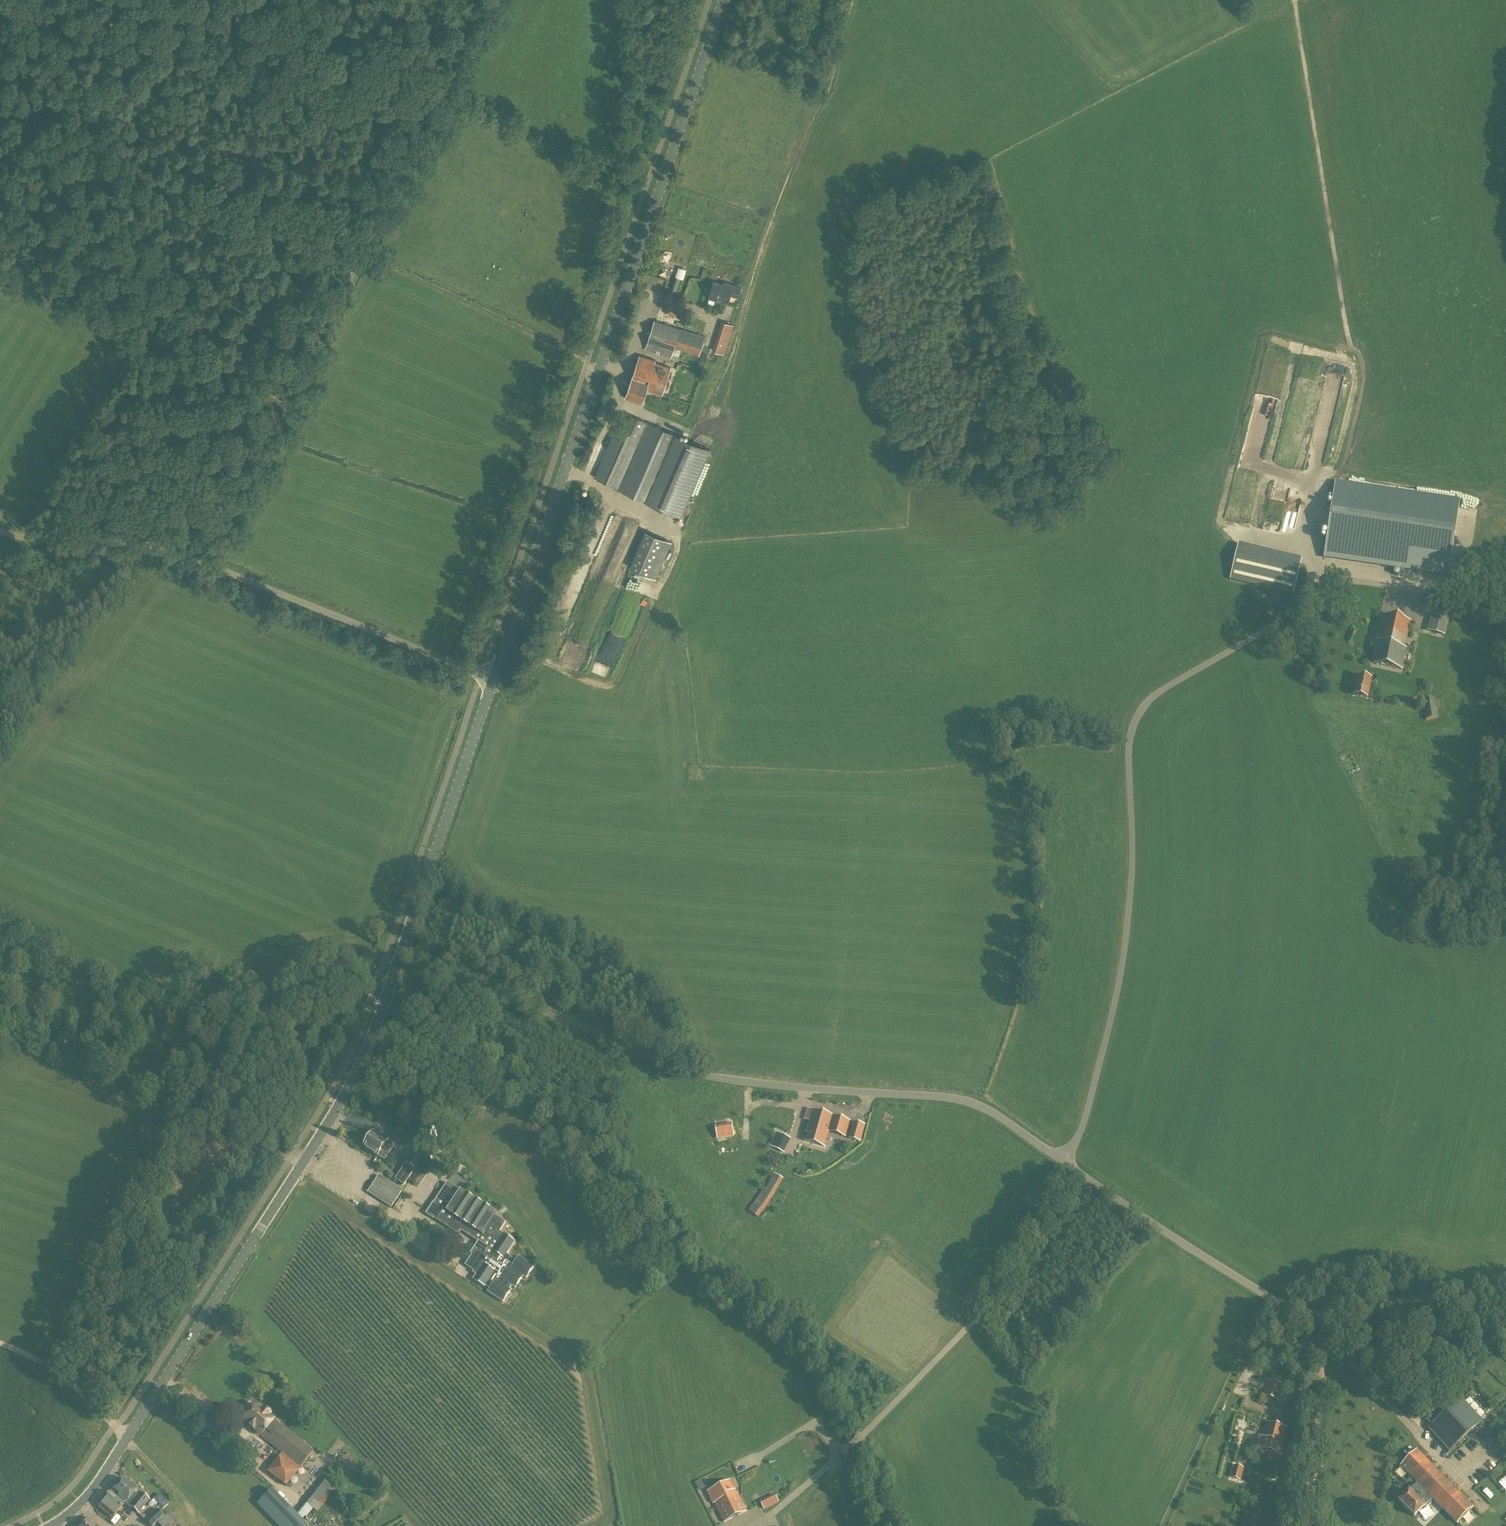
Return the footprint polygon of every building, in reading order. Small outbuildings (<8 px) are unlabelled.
[(645,288),(664,292),(667,279),(648,275),(645,288)] [(709,297),(727,302),(730,294),(738,297),(741,287),(728,283),(727,286),(713,282),(709,297)] [(654,320),(645,348),(645,349),(671,358),(673,353),(679,355),(681,350),(683,351),(699,356),(705,337),(654,320)] [(725,354),(734,324),(721,320),(711,350),(725,354)] [(662,394),(671,368),(655,362),(656,360),(639,355),(625,398),(643,404),(647,389),(662,394)] [(618,489),(656,505),(680,516),(681,516),(711,449),(699,444),(685,438),(653,424),(628,413),(621,429),(616,427),(594,477),(618,488),(636,447),(637,447),(619,488),(618,488),(618,489)] [(1461,499),(1336,480),(1324,557),(1450,576),(1461,499)] [(1286,510),(1284,524),(1296,526),(1298,512),(1286,510)] [(645,530),(630,567),(656,578),(671,542),(645,530)] [(1303,558),(1239,543),(1230,579),(1294,594),(1303,558)] [(1406,648),(1412,621),(1387,615),(1376,663),(1402,669),(1407,648),(1406,648)] [(1443,620),(1440,633),(1446,634),(1449,621),(1443,620)] [(1372,679),(1357,676),(1353,696),(1368,699),(1372,679)] [(1422,700),(1425,720),(1438,718),(1435,698),(1422,700)] [(808,1109),(804,1121),(810,1123),(805,1141),(825,1146),(829,1130),(847,1135),(851,1121),(808,1109)] [(849,1138),(861,1142),(865,1124),(853,1121),(849,1138)] [(715,1141),(735,1136),(733,1126),(713,1131),(715,1141)] [(363,1144),(377,1154),(385,1160),(395,1145),(388,1140),(389,1139),(376,1129),(374,1131),(373,1130),(363,1144)] [(406,1162),(411,1165),(408,1171),(409,1172),(407,1176),(409,1177),(415,1168),(422,1158),(413,1152),(406,1162)] [(423,1160),(410,1181),(419,1187),(431,1165),(423,1160)] [(748,1211),(758,1218),(775,1194),(774,1193),(783,1179),(774,1173),(765,1188),(764,1188),(748,1211)] [(379,1174),(368,1192),(391,1208),(403,1190),(379,1174)] [(473,1273),(476,1275),(473,1280),(485,1287),(486,1286),(490,1288),(487,1292),(503,1302),(511,1290),(510,1289),(512,1286),(516,1289),(523,1277),(526,1279),(535,1267),(518,1256),(516,1260),(507,1254),(515,1241),(503,1234),(502,1236),(499,1234),(506,1223),(495,1215),(496,1214),(460,1191),(455,1199),(441,1191),(427,1213),(458,1234),(461,1230),(481,1244),(478,1249),(477,1248),(465,1265),(474,1271),(473,1273)] [(1262,1395),(1281,1402),(1286,1387),(1267,1381),(1262,1395)] [(1467,1396),(1484,1413),(1488,1409),(1471,1391),(1467,1396)] [(1428,1428),(1450,1452),(1483,1421),(1457,1393),(1427,1420),(1432,1425),(1428,1428)] [(267,1472),(286,1487),(298,1472),(300,1468),(313,1451),(274,1420),(269,1416),(270,1414),(263,1409),(262,1410),(254,1404),(241,1420),(260,1436),(282,1453),(278,1457),(267,1472)] [(1260,1436),(1257,1448),(1281,1455),(1287,1428),(1266,1423),(1263,1437),(1260,1436)] [(1414,1517),(1432,1499),(1457,1523),(1473,1507),(1417,1451),(1401,1467),(1417,1483),(1399,1501),(1414,1517)] [(1234,1465),(1231,1477),(1241,1480),(1244,1468),(1234,1465)] [(118,1485),(112,1492),(125,1503),(138,1513),(149,1500),(137,1490),(137,1487),(131,1482),(128,1483),(123,1478),(122,1479),(120,1478),(117,1482),(118,1485)] [(304,1500),(319,1512),(335,1490),(321,1480),(311,1492),(304,1500)] [(715,1504),(717,1507),(739,1496),(738,1495),(737,1495),(730,1481),(708,1492),(714,1504),(715,1504)] [(273,1490),(257,1504),(278,1525),(306,1525),(273,1490)] [(112,1492),(105,1500),(119,1511),(125,1503),(112,1492)] [(153,1499),(164,1508),(169,1502),(158,1492),(153,1499)] [(764,1510),(779,1502),(775,1493),(760,1501),(764,1510)] [(739,1496),(717,1507),(724,1523),(746,1512),(739,1496)] [(119,1511),(105,1500),(99,1507),(112,1518),(119,1511)] [(145,1521),(150,1525),(175,1525),(177,1524),(167,1514),(165,1517),(157,1509),(145,1521)]
